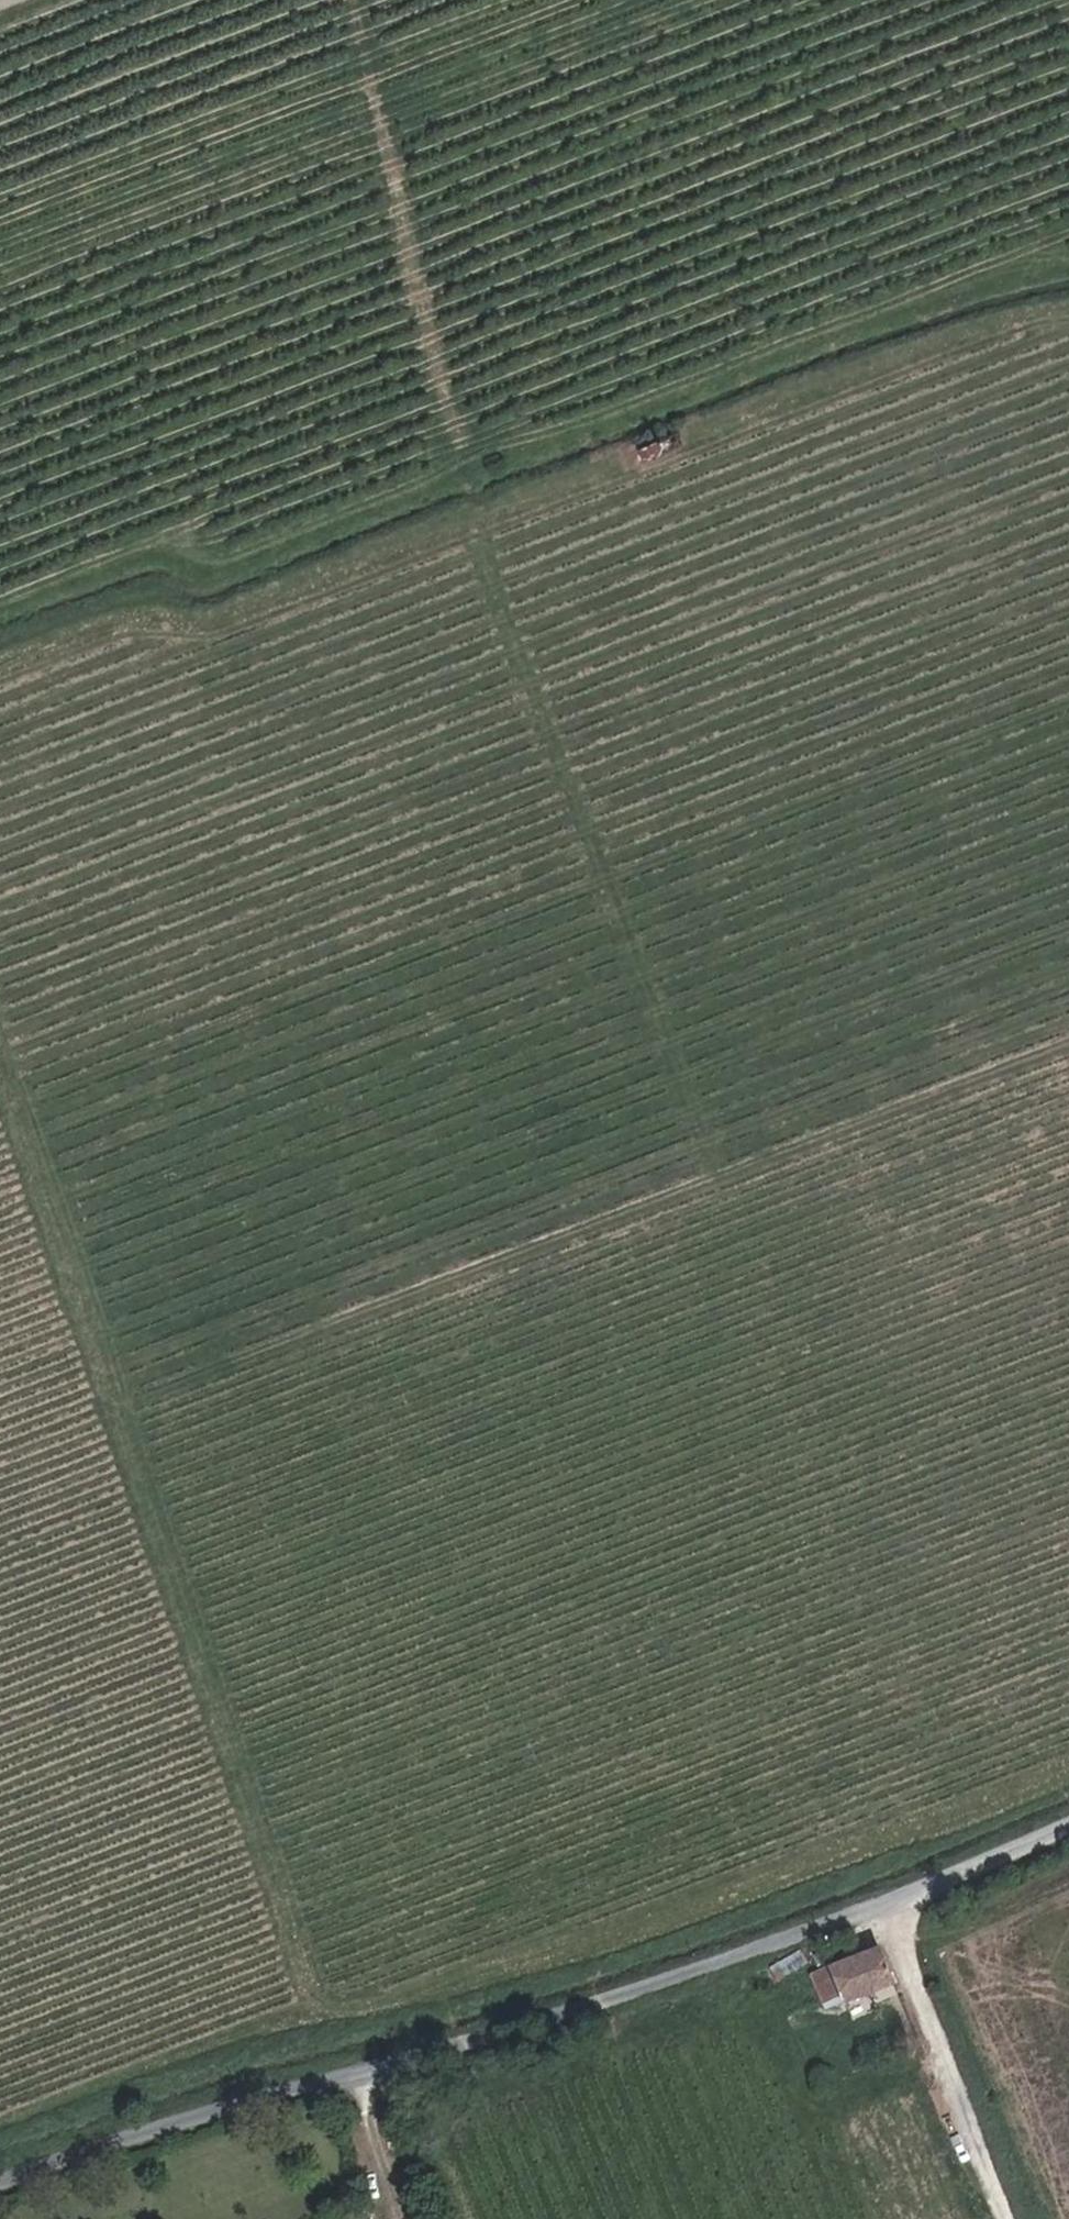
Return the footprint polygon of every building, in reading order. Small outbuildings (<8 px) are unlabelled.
[(888,1982),(874,1948),(842,1960),(839,1953),(827,1956),(832,1975),(815,1981),(820,1998),(839,1994),(842,2001),(885,1984),(888,1982)]
